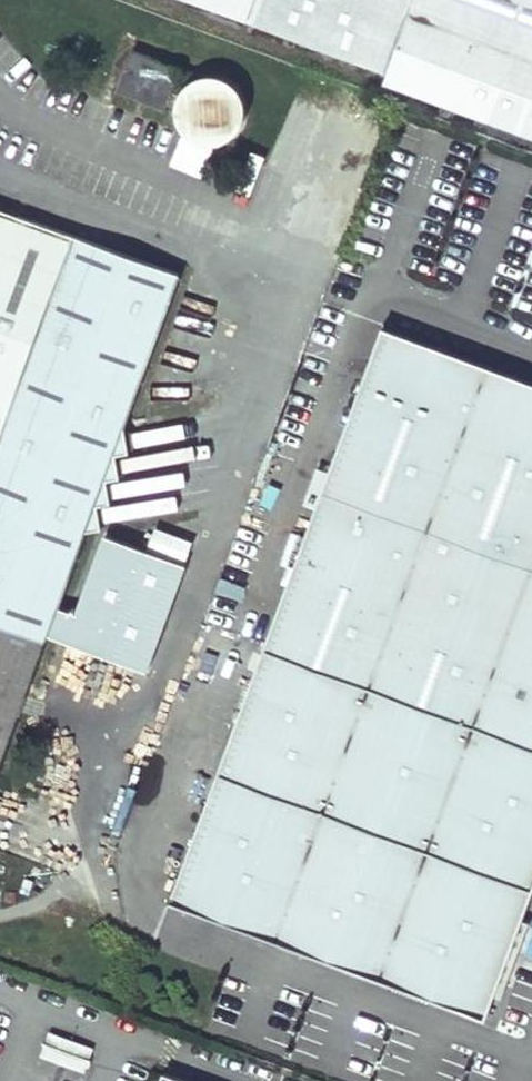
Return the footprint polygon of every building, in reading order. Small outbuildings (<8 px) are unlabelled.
[(388,77),(386,82),(531,137),(531,0),(182,0),(388,77)] [(113,97),(162,117),(179,77),(130,57),(113,97)] [(177,102),(174,107),(173,113),(173,119),(174,125),(176,131),(178,136),(182,141),(186,145),(192,148),(197,150),(203,152),(209,152),(215,151),(221,149),(226,146),(231,143),(235,138),(238,133),(240,127),(241,122),(242,116),(241,109),(239,104),(236,98),(233,94),(228,90),(223,86),(217,84),(212,83),(206,83),(199,84),(194,85),(188,88),(184,92),(180,97),(177,102)] [(81,539),(97,537),(94,513),(106,512),(103,488),(115,486),(111,463),(125,461),(120,432),(175,282),(0,216),(0,761),(81,539)] [(384,325),(219,772),(184,867),(172,899),(343,963),(385,978),(486,1016),(531,892),(531,380),(384,325)] [(385,978),(343,963),(339,973),(382,988),(385,978)] [(164,1069),(160,1080),(197,1080),(164,1069)]
